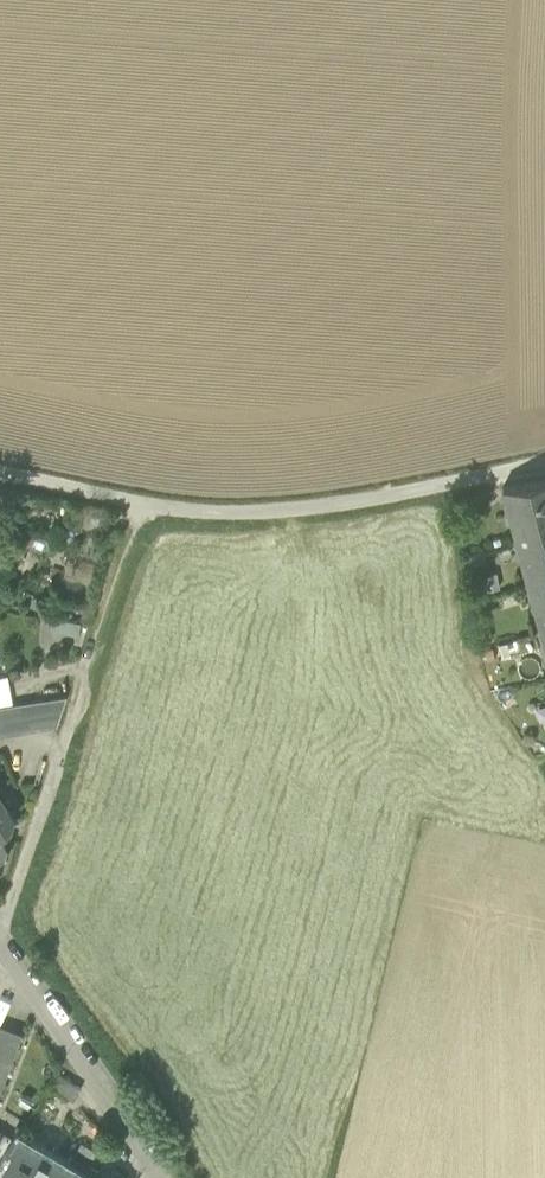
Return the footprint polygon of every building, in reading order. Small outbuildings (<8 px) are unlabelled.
[(503,486),(544,638),(544,478),(503,486)] [(50,627),(64,631),(67,619),(53,616),(50,627)] [(81,622),(67,619),(64,631),(79,634),(81,622)] [(13,704),(9,676),(0,677),(0,707),(13,704)] [(57,726),(67,696),(13,704),(0,707),(0,735),(57,726)] [(7,839),(1,831),(11,825),(15,814),(0,792),(0,861),(7,839)] [(23,1033),(0,1025),(0,1093),(23,1033)] [(51,1085),(74,1100),(82,1088),(59,1073),(51,1085)] [(98,1171),(89,1166),(73,1156),(68,1164),(18,1134),(13,1143),(0,1166),(0,1177),(94,1177),(98,1171)] [(13,1143),(0,1136),(0,1166),(13,1143)] [(73,1156),(89,1166),(98,1152),(81,1142),(73,1156)]
